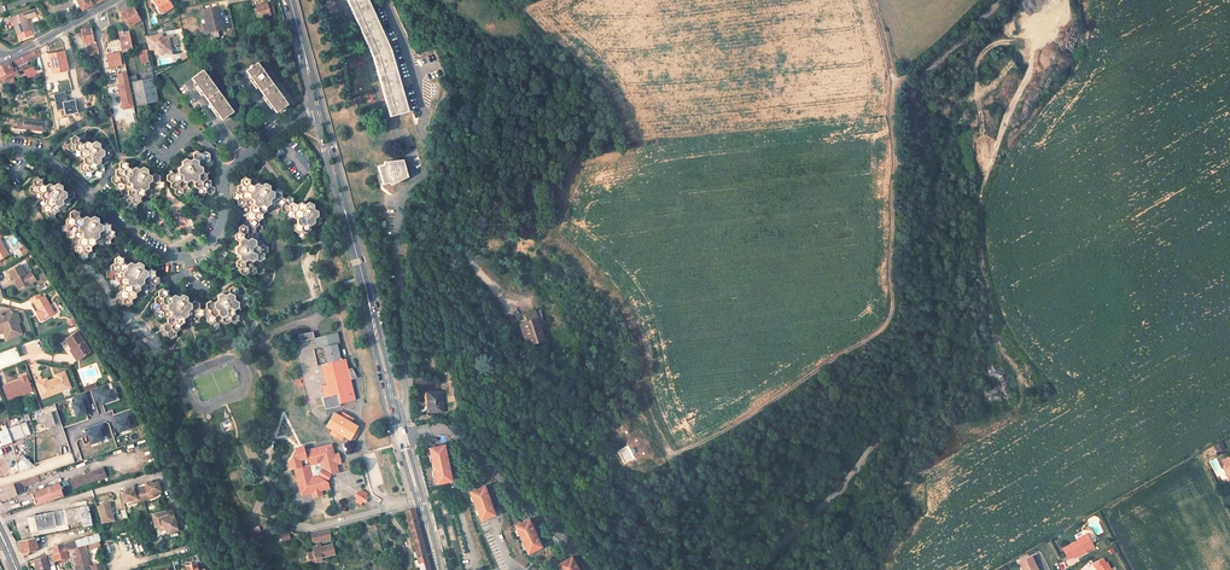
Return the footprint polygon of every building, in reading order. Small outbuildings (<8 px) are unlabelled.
[(82,12),(103,1),(103,0),(76,0),(82,12)] [(171,9),(167,0),(155,0),(153,1),(157,9),(154,10),(157,16),(171,9)] [(275,13),(271,0),(267,2),(267,3),(256,6),(257,8),(252,10),(254,19),(275,13)] [(326,18),(338,12),(333,0),(318,0),(326,18)] [(369,59),(386,119),(406,113),(388,51),(365,0),(342,0),(369,59)] [(120,14),(127,27),(138,22),(128,1),(118,6),(122,13),(120,14)] [(9,17),(11,22),(13,22),(14,25),(17,35),(31,30),(27,18),(36,15),(33,8),(9,17)] [(219,25),(215,9),(202,12),(206,25),(202,26),(204,35),(222,31),(221,24),(219,25)] [(89,56),(96,54),(92,31),(88,31),(88,29),(79,30),(82,44),(86,43),(89,56)] [(121,53),(131,51),(128,36),(121,37),(119,31),(117,31),(121,53)] [(159,56),(170,53),(168,46),(173,45),(171,35),(164,37),(164,38),(161,39),(159,34),(144,38),(147,50),(152,48),(153,54),(159,56)] [(140,64),(149,62),(146,49),(137,51),(140,64)] [(120,73),(124,72),(120,52),(104,55),(106,68),(118,65),(120,73)] [(53,73),(65,71),(61,53),(46,56),(48,64),(51,64),(53,73)] [(25,63),(22,57),(9,63),(10,68),(8,69),(6,64),(0,67),(0,80),(16,73),(14,68),(25,63)] [(244,72),(274,113),(285,106),(255,64),(244,72)] [(27,78),(34,75),(31,67),(24,71),(27,78)] [(219,121),(231,113),(202,71),(190,80),(219,121)] [(134,107),(158,102),(151,73),(144,74),(145,80),(135,82),(134,76),(127,77),(134,107)] [(4,78),(6,84),(14,81),(12,76),(4,78)] [(127,84),(116,87),(122,110),(132,108),(127,84)] [(16,127),(44,130),(45,122),(17,119),(16,127)] [(82,171),(82,177),(88,179),(92,176),(91,172),(94,169),(94,165),(98,162),(101,164),(107,162),(107,159),(111,156),(111,150),(107,148),(103,151),(98,148),(98,143),(94,141),(91,144),(85,142),(83,144),(76,142),(76,137),(74,136),(70,138),(69,143),(66,146),(65,150),(71,153),(74,151),(78,152),(78,157),(82,159),(82,163),(79,165),(78,170),(82,171)] [(199,169),(199,166),(202,163),(202,158),(206,156),(206,150),(202,149),(198,151),(195,149),(190,152),(191,157),(188,159),(184,157),(178,161),(179,163),(175,166),(175,170),(173,173),(169,171),(164,175),(164,180),(167,182),(168,186),(171,188),(172,192),(176,195),(179,192),(183,194),(189,191),(189,187),(192,185),(195,186),(195,191),(200,193),(204,190),(204,186),(207,182),(207,178),(204,175),(203,171),(199,169)] [(376,166),(381,183),(388,182),(389,185),(405,176),(400,160),(382,161),(383,164),(376,166)] [(158,194),(157,188),(161,186),(161,181),(157,179),(157,175),(152,172),(148,175),(145,173),(145,168),(141,166),(136,169),(132,167),(128,169),(126,168),(126,163),(121,161),(117,163),(117,168),(113,170),(113,175),(110,177),(110,182),(113,183),(113,188),(118,191),(122,188),(125,190),(125,194),(122,197),(121,201),(126,204),(131,201),(135,203),(138,201),(138,197),(142,194),(146,196),(150,193),(154,196),(158,194)] [(317,215),(321,212),(321,207),(317,205),(313,207),(310,205),(310,201),(305,198),(301,201),(297,198),(294,201),(289,199),(289,194),(286,192),(282,194),(278,193),(278,188),(275,186),(270,188),(266,186),(266,182),(262,179),(258,182),(254,180),(250,182),(246,180),(246,176),(242,174),(237,177),(237,181),(233,183),(233,188),(230,190),(229,196),(233,199),(233,202),(239,206),(243,203),(246,205),(246,208),(242,211),(242,216),(246,218),(247,222),(244,224),(240,222),(235,225),(235,230),(231,233),(231,237),(235,239),(235,243),(231,246),(232,251),(236,253),(236,257),(232,259),(232,265),(237,267),(237,271),(241,273),(244,271),(248,273),(253,270),(253,265),(249,264),(249,260),(252,258),(255,260),(261,257),(260,252),(264,249),(264,244),(260,243),(257,245),(252,243),(252,239),(248,236),(248,232),(252,229),(252,226),(256,222),(256,217),(259,215),(259,211),(263,209),(266,211),(270,209),(274,211),(278,208),(282,210),(286,208),(288,209),(289,214),(292,216),(293,220),(289,223),(290,227),(294,229),(294,234),(299,236),(303,234),(303,230),(306,227),(306,223),(310,221),(313,222),(317,219),(317,215)] [(39,180),(37,178),(33,180),(33,185),(29,187),(29,192),(31,193),(35,191),(41,194),(41,198),(45,201),(45,205),(42,206),(42,213),(46,215),(45,219),(51,222),(55,219),(55,214),(58,212),(58,207),(62,204),(66,206),(69,205),(69,201),(72,198),(72,193),(69,191),(64,193),(61,192),(61,187),(57,184),(53,187),(49,185),(44,188),(40,186),(39,180)] [(78,239),(78,244),(74,247),(74,253),(78,254),(78,258),(83,261),(86,259),(87,253),(90,251),(90,247),(94,244),(99,246),(101,244),(105,245),(109,243),(109,238),(113,237),(112,231),(109,229),(108,224),(104,222),(100,225),(97,223),(97,218),(93,217),(88,219),(85,217),(81,220),(77,217),(77,214),(73,211),(69,214),(69,217),(66,220),(66,224),(63,227),(63,232),(66,233),(66,238),(71,240),(75,238),(78,239)] [(23,245),(18,249),(22,255),(27,252),(23,245)] [(110,266),(109,271),(106,272),(106,278),(110,279),(110,283),(115,286),(118,285),(122,286),(121,292),(118,294),(118,297),(122,299),(122,303),(126,305),(130,304),(130,298),(133,296),(133,292),(137,290),(140,291),(144,289),(148,291),(152,287),(152,283),(156,281),(155,276),(152,275),(153,270),(148,268),(144,269),(141,268),(141,264),(137,262),(134,264),(130,262),(124,264),(121,262),(121,258),(118,256),(113,258),(112,264),(110,266)] [(17,293),(36,283),(30,272),(22,276),(17,266),(6,272),(17,293)] [(164,289),(159,286),(155,290),(155,295),(151,297),(151,302),(148,303),(148,308),(151,310),(151,315),(157,319),(161,316),(164,318),(164,322),(161,324),(161,330),(165,332),(165,336),(169,338),(174,335),(174,331),(178,328),(178,324),(181,322),(181,317),(183,315),(188,318),(192,315),(195,317),(199,314),(203,316),(204,320),(208,322),(212,320),(212,316),(215,314),(218,316),(219,320),(223,322),(228,320),(231,321),(235,319),(235,314),(231,312),(231,307),(235,305),(235,301),(240,298),(243,300),(246,297),(246,293),(243,292),(243,287),(237,284),(233,286),(230,284),(225,287),(226,291),(222,293),(218,291),(214,294),(214,298),(210,301),(207,299),(202,301),(203,306),(199,308),(197,307),(196,303),(191,300),(187,302),(185,300),(185,296),(179,293),(176,295),(172,293),(168,296),(164,294),(164,289)] [(34,311),(39,320),(49,314),(47,310),(50,309),(42,296),(39,298),(37,293),(28,298),(31,303),(32,302),(37,310),(34,311)] [(0,316),(0,332),(4,340),(19,334),(15,322),(18,321),(14,314),(9,313),(0,316)] [(526,337),(528,344),(542,339),(541,335),(543,334),(541,330),(539,330),(535,318),(521,322),(523,329),(520,330),(522,338),(526,337)] [(65,345),(75,359),(89,350),(76,332),(65,340),(67,344),(65,345)] [(307,335),(292,339),(294,346),(309,342),(307,335)] [(336,405),(351,401),(346,381),(353,380),(348,371),(344,372),(341,361),(336,363),(332,346),(335,346),(332,336),(309,342),(312,352),(308,353),(312,369),(317,367),(322,387),(317,388),(320,399),(319,399),(322,411),(336,407),(336,405)] [(35,382),(41,398),(68,387),(62,371),(54,375),(55,378),(45,382),(44,378),(35,382)] [(6,399),(30,390),(24,375),(16,378),(17,381),(1,387),(6,399)] [(73,400),(69,402),(73,416),(91,410),(85,392),(72,396),(73,400)] [(429,413),(443,413),(444,393),(427,393),(427,404),(430,404),(429,413)] [(43,426),(59,422),(56,408),(34,415),(37,422),(42,421),(43,426)] [(135,426),(130,408),(109,414),(114,432),(135,426)] [(225,431),(233,428),(228,418),(221,421),(222,424),(219,425),(221,429),(224,428),(225,431)] [(354,444),(357,431),(353,430),(353,429),(346,427),(347,424),(347,422),(334,418),(332,419),(331,422),(324,420),(320,434),(327,436),(326,439),(326,441),(339,445),(340,444),(342,441),(349,443),(349,442),(354,444)] [(83,428),(88,443),(107,437),(102,422),(83,428)] [(22,437),(17,425),(0,432),(0,447),(22,437)] [(301,495),(311,493),(313,498),(323,496),(321,490),(330,489),(329,485),(317,478),(318,476),(328,482),(331,476),(322,471),(323,470),(333,475),(339,474),(337,466),(342,465),(339,455),(335,456),(332,445),(306,451),(305,446),(295,448),(296,451),(290,461),(288,461),(290,470),(295,469),(301,495)] [(622,464),(632,459),(626,446),(615,451),(622,464)] [(435,484),(450,481),(444,447),(429,449),(430,456),(428,456),(429,463),(431,463),(433,470),(431,471),(432,478),(434,477),(435,484)] [(24,456),(16,465),(29,477),(33,475),(42,473),(24,456)] [(68,479),(71,487),(102,477),(100,469),(68,479)] [(22,493),(20,487),(35,481),(33,475),(29,477),(0,487),(0,501),(22,493)] [(152,493),(159,491),(157,482),(151,483),(151,482),(144,483),(145,488),(133,491),(132,487),(126,488),(126,490),(120,492),(122,501),(129,499),(130,503),(153,497),(152,493)] [(29,492),(33,503),(60,494),(56,483),(29,492)] [(480,520),(494,514),(482,486),(468,492),(470,497),(468,498),(470,502),(472,502),(476,511),(474,512),(475,515),(478,514),(480,520)] [(355,502),(362,505),(363,503),(365,504),(368,499),(366,498),(368,495),(361,492),(360,494),(358,493),(355,499),(356,500),(355,502)] [(100,524),(112,521),(107,504),(95,507),(100,524)] [(36,531),(80,519),(77,505),(32,517),(36,531)] [(175,516),(173,508),(154,515),(160,531),(163,530),(160,521),(175,516)] [(421,540),(413,509),(404,512),(412,543),(421,540)] [(175,516),(160,521),(163,530),(165,536),(180,531),(175,516)] [(524,549),(526,553),(540,548),(528,520),(514,525),(516,530),(514,531),(516,535),(517,535),(521,544),(520,545),(522,550),(524,549)] [(253,534),(260,531),(257,526),(251,528),(253,534)] [(323,557),(336,554),(333,544),(321,547),(321,543),(332,540),(330,530),(310,535),(314,552),(309,554),(311,564),(317,563),(324,561),(323,557)] [(288,532),(278,534),(280,542),(289,540),(288,532)] [(1075,557),(1094,547),(1087,533),(1082,536),(1083,537),(1063,547),(1069,559),(1074,556),(1075,557)] [(53,547),(54,554),(81,547),(97,542),(96,535),(53,547)] [(103,538),(107,550),(114,548),(111,536),(103,538)] [(18,553),(43,548),(42,545),(39,545),(37,538),(16,543),(18,553)] [(421,540),(412,543),(419,569),(429,569),(421,540)] [(48,565),(53,564),(53,562),(68,557),(70,565),(75,564),(75,565),(74,566),(75,569),(88,569),(81,547),(54,554),(33,560),(36,569),(49,569),(48,565)] [(570,556),(556,564),(559,569),(558,569),(577,569),(570,556)] [(1022,569),(1037,569),(1031,556),(1019,561),(1019,562),(1022,569)] [(1097,569),(1112,569),(1108,562),(1106,564),(1104,560),(1093,565),(1095,569),(1096,569),(1097,569)]
